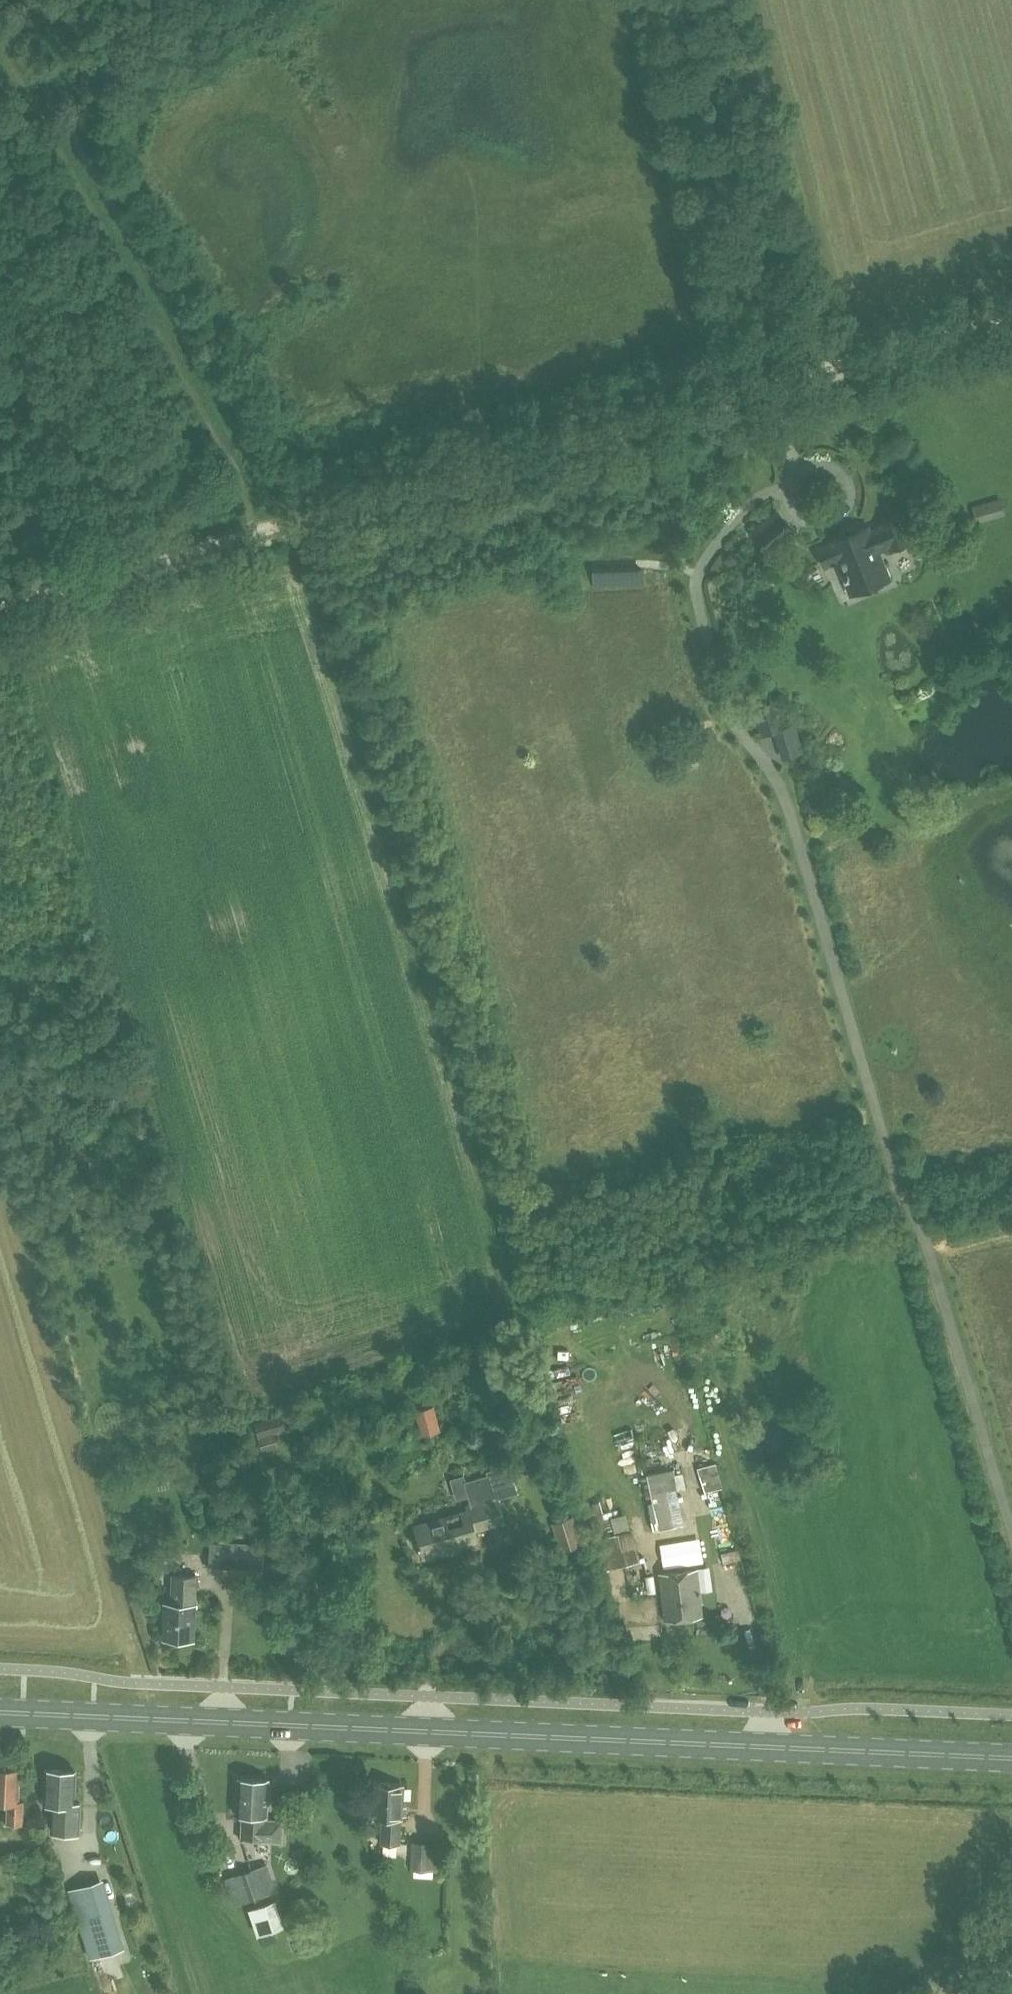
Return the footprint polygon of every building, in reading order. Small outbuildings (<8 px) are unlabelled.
[(976,522),(1006,514),(1001,497),(971,505),(976,522)] [(911,542),(901,517),(886,523),(887,525),(871,531),(868,526),(816,548),(824,569),(839,563),(852,594),(890,579),(879,551),(890,546),(891,550),(911,542)] [(782,727),(774,701),(751,707),(760,737),(774,733),(782,760),(804,753),(795,723),(782,727)] [(256,1434),(256,1433),(282,1427),(279,1414),(253,1421),(256,1434)] [(704,1492),(723,1487),(717,1462),(698,1467),(704,1492)] [(441,1555),(456,1551),(455,1548),(479,1541),(476,1529),(505,1520),(499,1500),(500,1500),(499,1497),(518,1492),(509,1463),(486,1470),(488,1474),(464,1481),(472,1508),(415,1525),(424,1557),(440,1552),(441,1555)] [(659,1530),(684,1525),(677,1487),(673,1468),(647,1473),(648,1481),(659,1530)] [(635,1513),(620,1515),(621,1526),(637,1523),(635,1513)] [(583,1544),(574,1515),(551,1522),(556,1540),(563,1539),(566,1549),(583,1544)] [(258,1539),(259,1524),(249,1524),(248,1538),(258,1539)] [(616,1533),(598,1538),(606,1570),(641,1561),(636,1544),(620,1548),(616,1533)] [(263,1578),(264,1556),(265,1543),(224,1541),(224,1554),(222,1576),(263,1578)] [(665,1620),(704,1615),(698,1568),(659,1573),(665,1620)] [(196,1604),(198,1574),(172,1573),(170,1603),(164,1603),(163,1637),(195,1639),(196,1604)] [(623,1687),(624,1679),(616,1679),(615,1687),(623,1687)] [(26,1800),(19,1800),(21,1768),(0,1767),(0,1801),(7,1801),(6,1823),(24,1823),(26,1800)] [(51,1833),(80,1832),(81,1803),(75,1803),(76,1769),(47,1768),(45,1802),(52,1802),(51,1833)] [(283,1842),(284,1818),(268,1818),(270,1778),(237,1777),(236,1813),(242,1814),(240,1840),(283,1842)] [(401,1844),(402,1817),(400,1817),(402,1784),(375,1783),(374,1816),(382,1816),(380,1843),(401,1844)] [(444,1871),(444,1846),(433,1845),(434,1841),(412,1841),(410,1870),(414,1870),(414,1875),(430,1876),(430,1871),(444,1871)] [(247,1901),(247,1900),(276,1891),(267,1863),(238,1873),(247,1901)] [(125,1948),(103,1880),(70,1890),(92,1958),(125,1948)] [(49,1898),(63,1895),(61,1886),(48,1889),(49,1898)] [(257,1935),(259,1935),(285,1926),(276,1899),(248,1908),(257,1935)]
